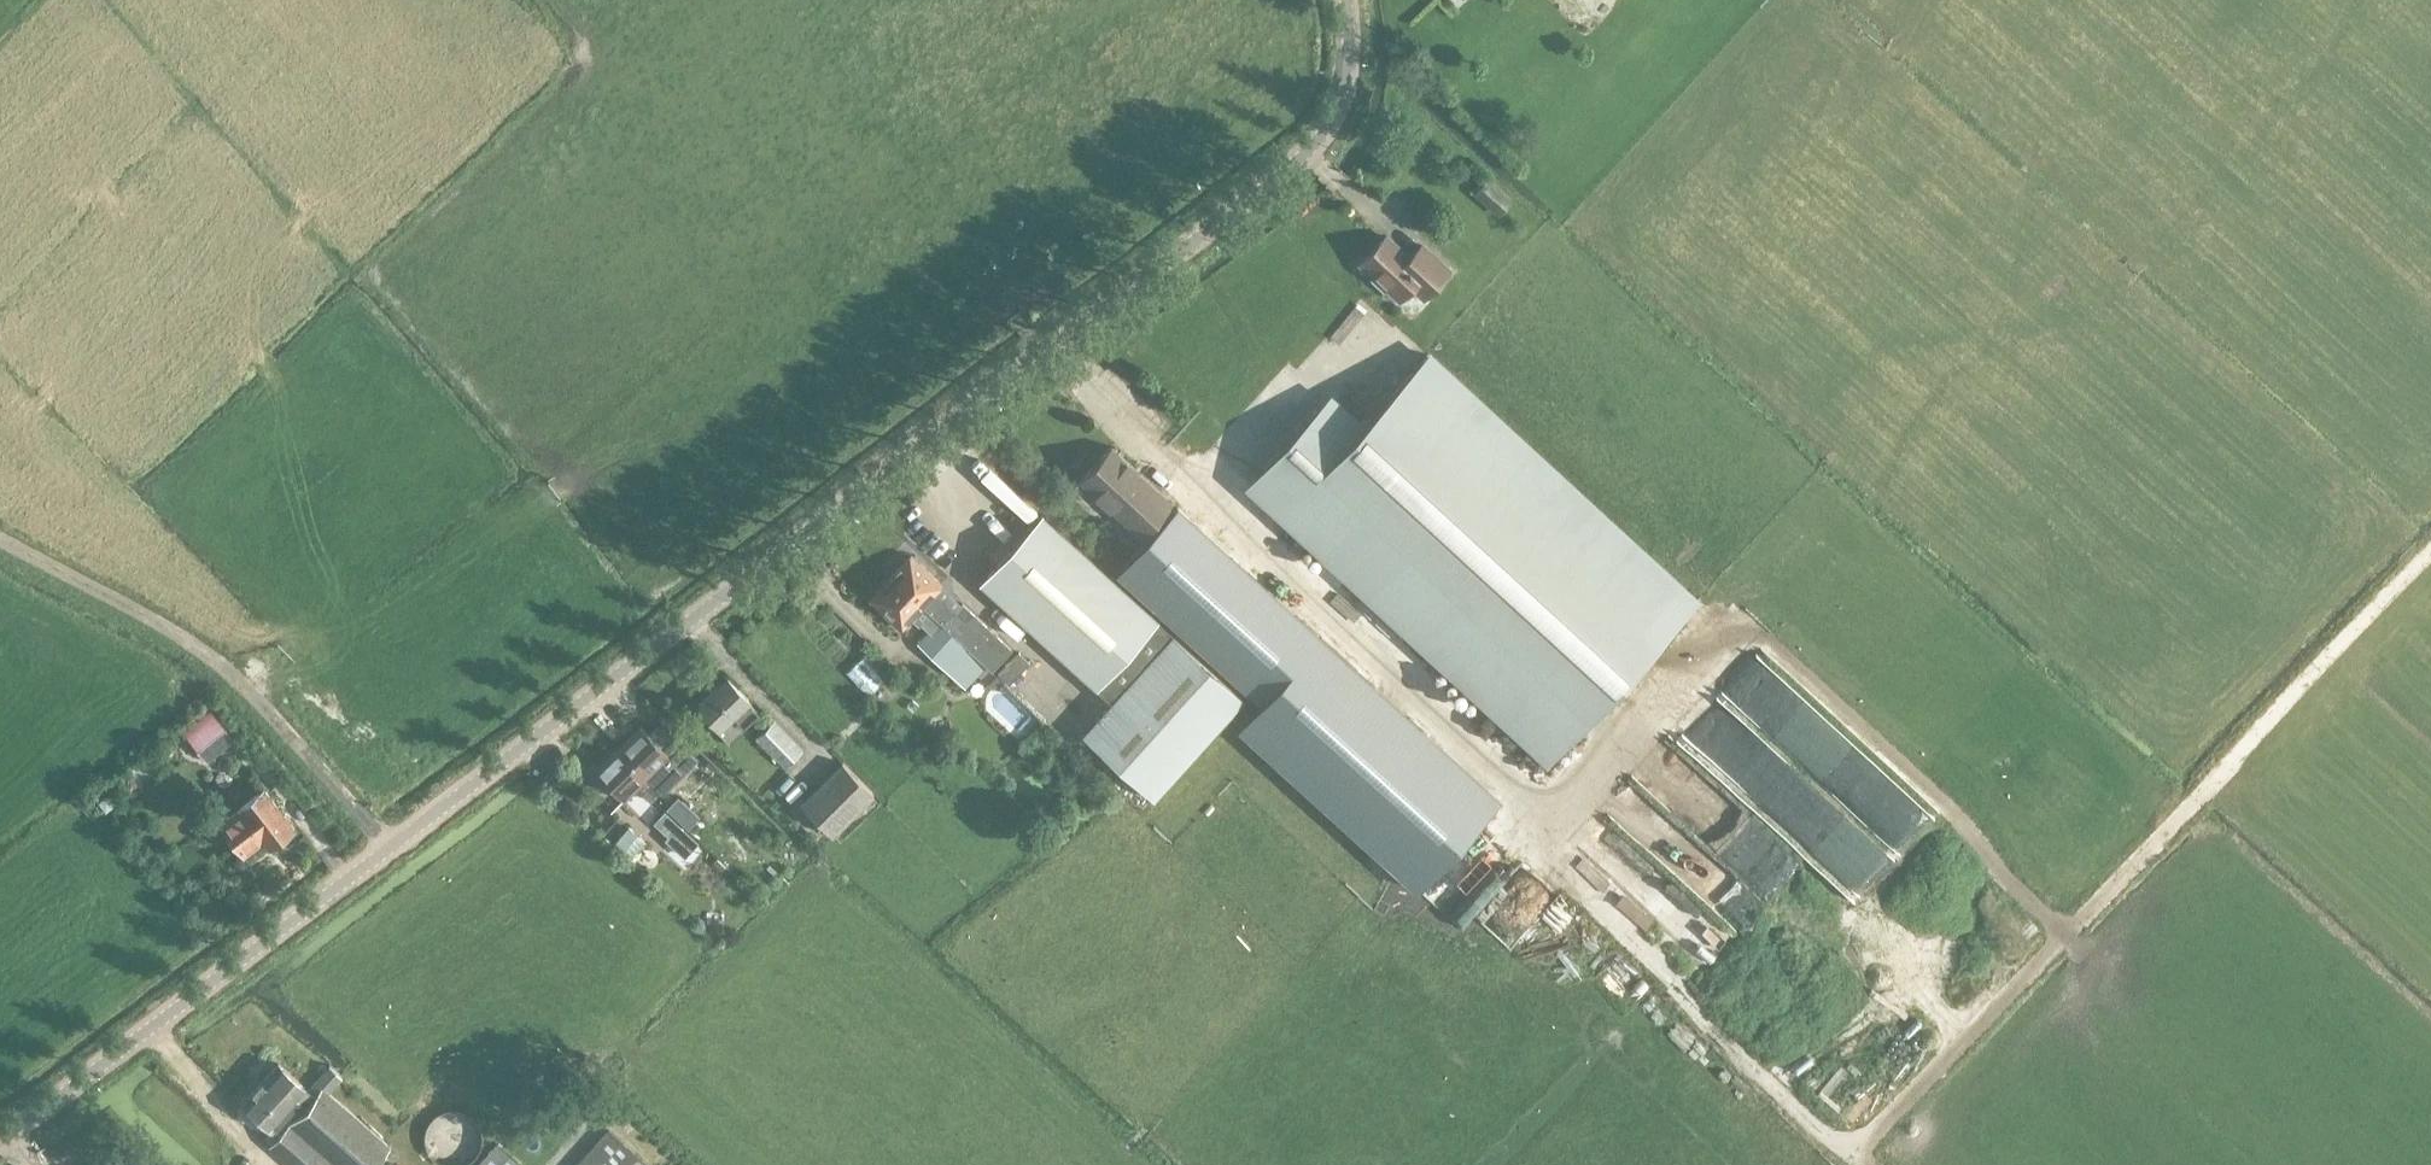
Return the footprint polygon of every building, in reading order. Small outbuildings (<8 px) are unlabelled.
[(1476,189),(1500,210),(1511,198),(1487,177),(1476,189)] [(1409,257),(1385,235),(1360,261),(1373,273),(1373,280),(1381,287),(1388,286),(1399,297),(1412,284),(1424,296),(1449,269),(1421,243),(1409,257)] [(1328,396),(1248,483),(1549,760),(1695,600),(1427,354),(1360,426),(1328,396)] [(1084,483),(1077,491),(1089,502),(1096,494),(1142,535),(1173,503),(1167,497),(1111,446),(1081,479),(1084,483)] [(990,463),(982,470),(1024,515),(1031,508),(990,463)] [(1176,507),(1118,571),(1262,701),(1240,724),(1238,726),(1346,824),(1417,889),(1419,887),(1499,799),(1427,734),(1176,507)] [(1175,632),(1040,512),(981,580),(1113,700),(1172,635),(1175,632)] [(900,627),(910,617),(919,624),(921,622),(928,628),(917,641),(966,686),(987,665),(991,669),(1011,647),(962,601),(955,609),(935,590),(941,583),(911,554),(869,598),(900,627)] [(1152,800),(1243,699),(1172,635),(1113,700),(1081,735),(1152,800)] [(889,674),(867,652),(848,670),(869,694),(889,674)] [(745,726),(760,711),(727,676),(698,704),(720,727),(733,714),(745,726)] [(206,760),(235,736),(211,708),(183,731),(206,760)] [(784,766),(802,749),(773,719),(755,736),(784,766)] [(641,726),(618,748),(649,782),(658,773),(653,768),(668,754),(641,726)] [(649,782),(618,748),(594,771),(638,817),(639,816),(668,842),(684,824),(687,828),(700,815),(665,783),(657,790),(649,782)] [(832,835),(872,796),(842,764),(801,803),(832,835)] [(238,809),(219,824),(243,855),(263,839),(269,846),(292,828),(261,788),(236,807),(238,809)] [(610,842),(625,858),(641,843),(626,827),(610,842)] [(692,874),(712,853),(686,829),(667,849),(692,874)] [(1748,866),(1769,887),(1794,862),(1773,841),(1748,866)] [(1732,938),(1765,902),(1754,892),(1721,928),(1732,938)] [(258,1085),(243,1102),(273,1129),(287,1113),(292,1117),(269,1143),(294,1164),(372,1164),(389,1146),(327,1090),(341,1074),(330,1064),(309,1089),(279,1062),(258,1085)] [(443,1110),(435,1115),(429,1122),(426,1128),(425,1139),(427,1148),(430,1154),(437,1161),(442,1164),(447,1164),(461,1164),(466,1163),(470,1161),(475,1156),(480,1148),(482,1141),(482,1135),(481,1128),(477,1121),(474,1117),(469,1113),(464,1110),(458,1108),(450,1108),(443,1110)] [(609,1127),(575,1164),(651,1164),(609,1127)] [(496,1141),(474,1164),(522,1164),(496,1141)]
